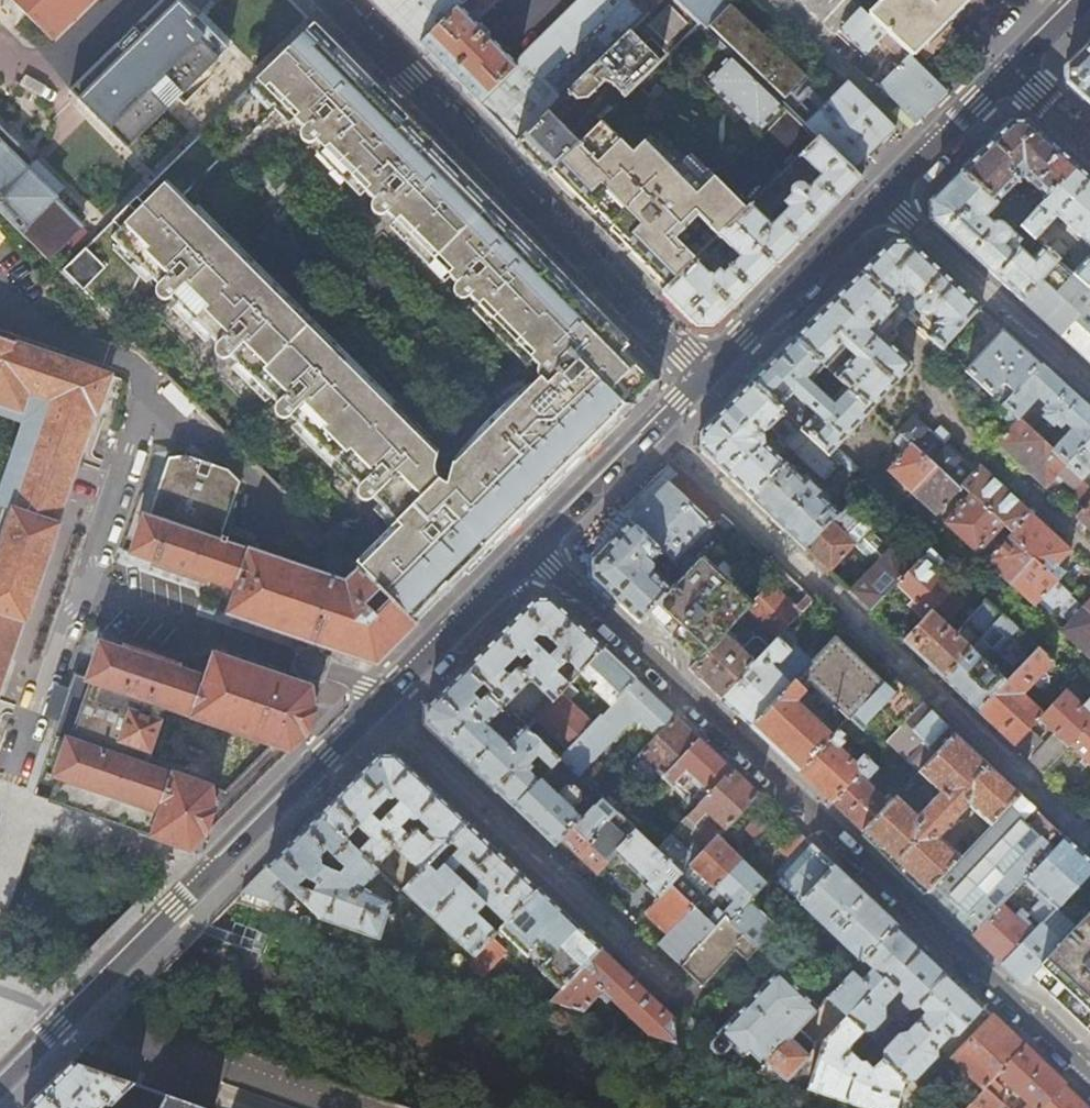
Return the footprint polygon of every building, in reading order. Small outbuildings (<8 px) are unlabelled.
[(52,40),(92,0),(13,0),(52,40)] [(69,89),(127,148),(167,109),(153,95),(169,79),(183,93),(218,59),(200,40),(204,36),(191,22),(196,17),(179,0),(161,0),(69,89)] [(477,103),(495,121),(517,143),(662,0),(582,0),(517,64),(475,22),(498,0),(376,0),(387,11),(447,72),(477,103)] [(675,0),(662,0),(517,143),(530,156),(547,174),(552,169),(569,152),(579,142),(562,125),(576,111),(578,100),(588,99),(605,82),(613,84),(626,96),(638,84),(660,62),(644,47),(652,38),(668,54),(699,24),(675,0)] [(699,24),(705,29),(729,2),(727,0),(675,0),(699,24)] [(904,49),(869,15),(853,0),(802,0),(832,30),(836,33),(840,29),(867,55),(883,40),(898,55),(904,49)] [(869,15),(904,49),(912,57),(922,46),(948,20),(967,0),(884,0),(869,15)] [(729,2),(705,29),(732,54),(781,102),(790,93),(806,76),(793,64),(729,2)] [(378,96),(310,27),(309,29),(376,97),(378,96)] [(260,76),(141,192),(62,270),(117,325),(144,270),(159,285),(157,289),(157,294),(158,296),(160,299),(162,301),(166,302),(172,300),(174,299),(219,344),(216,348),(216,351),(217,355),(219,358),(223,360),(228,361),(233,358),(279,403),(277,407),(276,410),(277,414),(279,417),(282,420),(286,421),(289,421),(294,418),(363,487),(360,493),(360,497),(363,502),(367,504),(372,504),(377,502),(398,522),(377,543),(356,564),(362,570),(381,589),(393,600),(416,624),(436,604),(488,551),(612,428),(659,381),(378,96),(376,97),(309,29),(260,76)] [(1066,66),(1066,83),(1089,104),(1089,42),(1066,66)] [(781,102),(732,54),(706,82),(759,133),(785,106),(781,102)] [(948,91),(912,57),(881,87),(901,108),(917,123),(931,108),(948,91)] [(806,126),(819,138),(853,171),(854,170),(875,149),(896,128),(890,123),(859,92),(848,82),(815,117),(806,126)] [(635,155),(619,139),(666,92),(659,86),(650,95),(638,84),(626,96),(615,107),(602,119),(579,142),(569,152),(552,169),(603,221),(667,287),(694,260),(714,241),(733,222),(748,208),(695,155),(682,168),(651,138),(635,155)] [(815,117),(790,93),(781,102),(785,106),(806,126),(815,117)] [(598,115),(602,119),(615,107),(610,103),(598,115)] [(989,144),(961,172),(1005,211),(1021,226),(1035,211),(1017,194),(1018,193),(1012,187),(1023,176),(1047,198),(1077,166),(1027,121),(1011,122),(989,144)] [(48,257),(80,224),(54,198),(55,197),(45,187),(12,153),(20,145),(0,125),(0,208),(48,257)] [(861,178),(853,171),(819,138),(802,155),(822,176),(818,181),(811,174),(804,181),(805,184),(801,182),(798,182),(792,185),(790,188),(790,191),(790,193),(791,196),(775,213),(781,218),(772,227),(751,205),(748,208),(733,222),(775,264),(819,220),(861,178)] [(1077,166),(1047,198),(1035,211),(1021,226),(1036,239),(1057,217),(1089,245),(1089,178),(1077,166)] [(1005,211),(961,172),(943,190),(931,202),(931,218),(1022,301),(1059,260),(1044,246),(1036,256),(1032,253),(1029,256),(1021,248),(1026,243),(1006,224),(1005,223),(1003,223),(1000,224),(998,227),(994,223),(1005,211)] [(775,264),(733,222),(714,241),(728,256),(719,265),(720,269),(715,274),(713,272),(711,272),(708,274),(694,260),(667,287),(663,291),(680,309),(695,324),(697,326),(713,326),(741,298),(775,264)] [(865,267),(860,273),(907,317),(916,325),(920,320),(913,312),(918,306),(920,308),(921,309),(923,311),(925,312),(928,313),(931,313),(938,320),(934,324),(938,328),(929,337),(943,349),(980,307),(907,241),(891,241),(865,267)] [(1074,273),(1087,285),(1089,282),(1089,254),(1074,273)] [(1059,260),(1022,301),(1062,338),(1089,308),(1089,287),(1087,285),(1074,273),(1059,260)] [(907,317),(860,273),(855,277),(850,283),(795,338),(826,367),(845,347),(852,354),(833,374),(872,410),(910,369),(909,363),(889,344),(898,334),(895,330),(901,323),(907,317)] [(1062,338),(1089,364),(1089,308),(1062,338)] [(1014,393),(1042,363),(1004,329),(966,371),(991,394),(1003,382),(1014,393)] [(751,382),(778,407),(811,438),(839,464),(850,474),(856,466),(836,447),(872,410),(833,374),(826,367),(795,338),(773,360),(751,382)] [(98,415),(109,381),(106,373),(95,369),(0,339),(0,407),(21,414),(21,413),(45,422),(15,507),(58,522),(66,497),(86,441),(92,424),(95,414),(98,415)] [(1042,363),(1014,393),(1003,405),(1018,419),(1037,398),(1045,405),(1042,409),(1045,413),(1042,417),(1053,427),(1057,423),(1060,426),(1063,422),(1071,429),(1052,450),(1066,464),(1089,439),(1089,408),(1042,363)] [(731,479),(752,499),(786,463),(764,443),(764,435),(771,427),(797,452),(804,444),(811,438),(778,407),(751,382),(745,387),(738,395),(700,433),(700,449),(731,479)] [(899,435),(957,489),(961,486),(968,492),(942,521),(976,553),(1003,524),(1011,531),(1007,535),(1048,573),(1071,549),(980,465),(972,474),(943,446),(950,438),(938,427),(930,435),(913,418),(898,434),(899,435)] [(1052,450),(1018,419),(996,443),(1045,488),(1058,473),(1074,488),(1082,479),(1066,464),(1052,450)] [(934,514),(957,489),(899,435),(893,442),(904,452),(887,470),(934,514)] [(832,471),(839,464),(811,438),(804,444),(797,452),(796,453),(824,480),(832,471)] [(1066,464),(1082,479),(1089,470),(1089,439),(1066,464)] [(364,606),(381,589),(362,570),(344,588),(335,585),(335,582),(251,553),(255,542),(231,533),(229,540),(223,538),(241,485),(231,474),(185,457),(168,458),(148,518),(144,517),(132,553),(155,561),(154,564),(206,582),(207,579),(237,588),(228,614),(311,642),(308,650),(306,651),(300,649),(293,671),(298,673),(299,676),(297,683),(214,655),(206,677),(177,668),(178,665),(126,647),(125,650),(101,642),(89,677),(75,673),(55,734),(68,738),(57,771),(61,773),(53,796),(190,850),(205,835),(218,802),(214,781),(175,769),(174,771),(145,762),(165,703),(194,713),(194,714),(290,750),(304,736),(314,708),(311,687),(314,680),(317,680),(322,681),(324,676),(326,672),(328,663),(330,659),(325,657),(323,654),(326,647),(376,664),(397,642),(407,633),(416,624),(393,600),(375,617),(364,606)] [(787,462),(786,463),(752,499),(805,549),(839,512),(830,502),(833,498),(822,488),(819,491),(810,482),(813,479),(807,474),(803,478),(787,462)] [(620,513),(630,521),(652,542),(661,551),(667,556),(672,561),(686,573),(701,558),(733,524),(700,493),(669,464),(647,487),(641,492),(638,496),(620,513)] [(849,502),(863,487),(856,479),(842,495),(849,502)] [(931,549),(863,487),(849,502),(839,512),(805,549),(829,572),(857,542),(878,562),(850,592),(871,612),(899,582),(931,549)] [(1076,516),(1089,529),(1089,501),(1076,516)] [(60,524),(12,508),(5,528),(0,526),(0,612),(26,621),(43,574),(60,524)] [(630,521),(620,513),(594,540),(603,549),(612,539),(630,521)] [(612,539),(603,549),(592,560),(593,577),(613,596),(640,622),(647,614),(671,589),(660,579),(663,576),(655,569),(652,571),(646,566),(661,551),(652,542),(630,521),(612,539)] [(1048,573),(1007,535),(984,560),(1033,605),(1039,599),(1066,624),(1060,630),(1089,657),(1089,612),(1083,605),(1048,573)] [(931,549),(899,582),(912,596),(907,601),(926,618),(932,612),(951,593),(964,580),(931,549)] [(668,565),(672,561),(667,556),(663,561),(668,565)] [(701,558),(686,573),(671,589),(647,614),(698,661),(743,614),(747,610),(751,605),(701,558)] [(751,605),(747,610),(777,638),(782,633),(813,600),(805,592),(796,601),(796,608),(776,589),(785,589),(793,581),(783,571),(751,605)] [(964,606),(951,593),(932,612),(940,619),(944,615),(950,620),(964,606)] [(603,647),(552,597),(535,598),(512,621),(467,666),(505,704),(527,681),(533,682),(552,702),(569,684),(555,671),(566,659),(580,673),(603,647)] [(987,602),(956,634),(972,649),(1004,617),(987,602)] [(24,621),(0,612),(0,691),(24,621)] [(940,619),(932,612),(926,618),(903,641),(943,679),(972,649),(956,634),(940,619)] [(752,622),(743,614),(698,661),(690,669),(721,698),(769,647),(759,637),(754,638),(742,650),(729,639),(738,629),(743,633),(752,622)] [(1017,630),(1004,617),(972,649),(943,679),(978,712),(1016,671),(995,652),(1017,630)] [(769,647),(721,698),(750,726),(797,677),(785,665),(799,649),(782,633),(777,638),(769,647)] [(811,661),(800,673),(812,684),(849,718),(883,682),(834,637),(811,661)] [(635,678),(603,647),(580,673),(589,681),(592,678),(597,683),(592,688),(610,705),(635,678)] [(799,649),(785,665),(797,677),(800,673),(811,661),(799,649)] [(1037,649),(1016,671),(978,712),(1014,746),(1030,729),(1038,719),(1043,714),(1023,696),(1053,664),(1037,649)] [(505,704),(467,666),(446,687),(426,707),(426,724),(460,756),(513,806),(539,779),(529,770),(532,765),(529,762),(537,753),(551,767),(560,759),(550,749),(537,736),(524,724),(505,742),(489,727),(493,722),(490,719),(505,704)] [(812,684),(800,673),(797,677),(750,726),(799,771),(831,737),(795,702),(800,697),(805,701),(811,695),(806,690),(812,684)] [(891,673),(883,682),(849,718),(858,727),(881,748),(887,742),(924,704),(891,673)] [(568,750),(560,759),(571,769),(578,776),(629,721),(643,725),(655,736),(675,715),(635,678),(610,705),(593,723),(568,750)] [(1043,714),(1038,719),(1056,736),(1031,763),(1043,774),(1070,747),(1089,726),(1089,714),(1070,697),(1079,687),(1073,682),(1043,714)] [(569,684),(552,702),(536,719),(545,727),(537,736),(550,749),(558,740),(568,750),(593,723),(569,700),(577,691),(569,684)] [(955,734),(924,704),(887,742),(919,772),(955,734)] [(699,738),(675,715),(655,736),(638,755),(663,778),(666,774),(699,738)] [(858,727),(849,718),(831,737),(799,771),(830,801),(870,760),(871,759),(866,755),(857,765),(853,761),(857,757),(853,753),(849,757),(840,749),(845,743),(842,740),(847,735),(849,738),(858,727)] [(1070,747),(1089,765),(1089,726),(1070,747)] [(1041,739),(1030,729),(1014,746),(1025,757),(1041,739)] [(987,764),(955,734),(919,772),(931,784),(923,792),(928,797),(923,802),(928,806),(918,816),(897,795),(893,799),(863,832),(895,862),(987,764)] [(731,768),(699,738),(666,774),(689,796),(688,798),(697,806),(731,768)] [(363,844),(360,841),(354,846),(375,866),(393,847),(419,871),(427,863),(433,857),(468,822),(396,754),(379,754),(350,782),(319,813),(345,838),(358,826),(370,837),(363,844)] [(560,759),(551,767),(547,772),(558,782),(571,769),(560,759)] [(881,770),(870,760),(830,801),(863,832),(893,799),(890,795),(885,800),(868,783),(881,770)] [(1019,794),(987,764),(895,862),(927,892),(972,845),(966,839),(962,843),(947,828),(969,806),(990,826),(1019,794)] [(721,832),(757,793),(731,768),(697,806),(656,850),(681,873),(683,874),(721,832)] [(540,778),(539,779),(513,806),(531,823),(555,846),(560,840),(601,796),(592,789),(582,799),(581,791),(575,785),(566,785),(557,794),(540,778)] [(1019,794),(990,826),(972,845),(927,892),(972,934),(1064,837),(1019,794)] [(610,805),(601,796),(560,840),(578,856),(593,839),(589,835),(605,817),(601,813),(610,805)] [(745,833),(756,843),(781,816),(767,802),(745,826),(745,833)] [(354,846),(345,838),(319,813),(291,842),(235,898),(249,902),(256,895),(268,899),(282,906),(290,898),(279,887),(284,882),(317,914),(317,915),(378,937),(387,910),(384,907),(388,900),(363,885),(378,869),(375,866),(354,846)] [(623,835),(605,817),(589,835),(593,839),(578,856),(596,874),(617,853),(615,851),(635,829),(632,826),(623,835)] [(485,905),(504,923),(539,888),(499,851),(468,822),(433,857),(441,864),(435,870),(427,863),(419,871),(403,888),(468,950),(452,968),(457,973),(491,937),(496,932),(477,913),(485,905)] [(656,850),(635,829),(615,851),(617,853),(644,881),(642,884),(656,899),(681,873),(656,850)] [(778,851),(786,858),(805,838),(795,829),(778,851)] [(734,846),(721,832),(683,874),(707,897),(742,859),(731,849),(734,846)] [(1064,837),(972,934),(1003,964),(1033,933),(1022,922),(1027,917),(1014,904),(1027,891),(1047,909),(1042,914),(1046,919),(1089,873),(1089,861),(1064,837)] [(799,901),(833,865),(811,844),(778,882),(799,901)] [(765,881),(742,859),(707,897),(729,918),(765,881)] [(896,924),(833,865),(799,901),(799,902),(862,961),(864,959),(896,924)] [(703,894),(683,874),(681,873),(656,899),(643,913),(665,935),(703,894)] [(1089,907),(1089,884),(1079,897),(1089,907)] [(566,914),(539,888),(504,923),(497,930),(526,956),(527,955),(530,958),(535,953),(538,957),(540,958),(534,964),(559,988),(601,947),(566,914)] [(707,897),(703,894),(665,935),(658,943),(668,953),(680,964),(725,915),(707,897)] [(1063,942),(1031,976),(1086,1029),(1089,1025),(1089,913),(1063,942)] [(758,946),(729,918),(725,915),(680,964),(688,971),(697,980),(727,950),(741,964),(758,946)] [(1042,923),(1033,933),(1003,964),(1024,984),(1031,976),(1063,942),(1042,923)] [(918,945),(896,924),(864,959),(873,968),(861,981),(852,972),(828,997),(848,1016),(865,1031),(872,1030),(885,1016),(885,1004),(899,990),(904,995),(902,1002),(909,1009),(914,1008),(930,991),(929,990),(946,971),(918,945)] [(500,945),(491,937),(457,973),(471,977),(500,945)] [(611,956),(601,947),(559,988),(548,1000),(581,1011),(590,1001),(603,1013),(613,1002),(646,1033),(674,1042),(675,1016),(664,1007),(638,982),(611,956)] [(764,1065),(799,1028),(818,1008),(777,971),(718,1032),(719,1034),(712,1041),(712,1049),(717,1053),(724,1053),(731,1046),(742,1057),(749,1050),(764,1065)] [(965,989),(946,971),(929,990),(930,991),(914,1008),(916,1008),(918,1008),(925,1014),(910,1030),(901,1032),(884,1049),(884,1057),(883,1058),(905,1080),(916,1079),(938,1057),(938,1050),(952,1035),(958,1035),(984,1007),(965,989)] [(995,1075),(1024,1045),(1009,1031),(992,1015),(953,1057),(984,1087),(992,1079),(995,1075)] [(865,1031),(848,1016),(823,1041),(808,1088),(867,1107),(896,1107),(905,1080),(883,1058),(874,1067),(868,1061),(866,1060),(862,1060),(851,1050),(852,1043),(863,1031),(865,1031)] [(815,1044),(799,1028),(764,1065),(761,1067),(768,1073),(774,1068),(786,1079),(809,1055),(807,1053),(815,1044)] [(85,1048),(93,1054),(99,1043),(92,1041),(85,1048)] [(1024,1045),(995,1075),(1032,1107),(1041,1107),(1064,1083),(1043,1063),(1024,1045)] [(26,1107),(101,1107),(105,1104),(107,1105),(109,1103),(112,1106),(134,1083),(72,1062),(48,1086),(26,1107)] [(992,1079),(984,1087),(964,1107),(997,1107),(1002,1103),(994,1095),(1001,1087),(992,1079)] [(1064,1083),(1041,1107),(1089,1107),(1079,1097),(1064,1083)] [(938,1091),(925,1104),(930,1107),(956,1107),(938,1091)] [(167,1095),(160,1107),(205,1107),(167,1095)]
